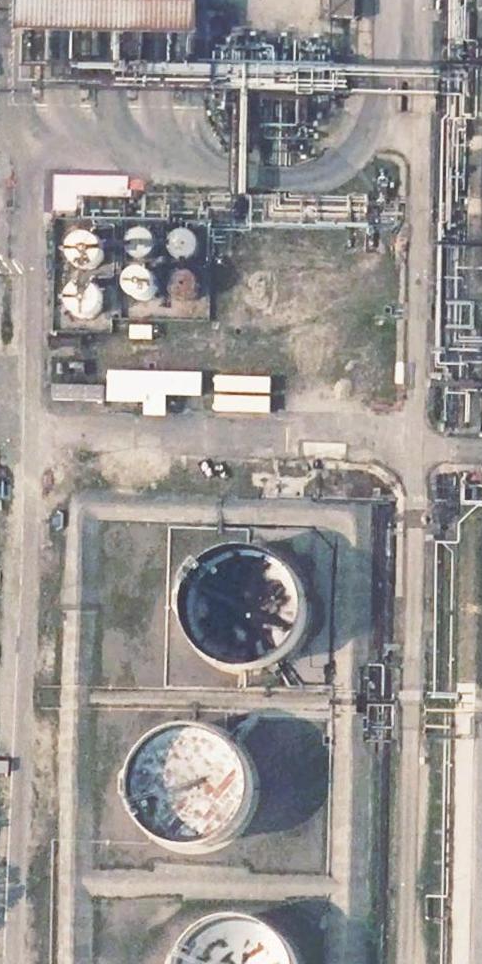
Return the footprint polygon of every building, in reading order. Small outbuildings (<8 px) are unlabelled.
[(21,32),(202,37),(203,0),(22,0),(21,32)] [(210,223),(56,220),(54,330),(113,333),(114,318),(209,320),(210,223)] [(93,361),(52,360),(52,385),(93,386),(93,361)] [(204,378),(116,375),(114,402),(149,404),(149,396),(203,399),(204,378)] [(243,552),(234,553),(226,556),(218,560),(211,565),(204,571),(199,578),(195,585),(191,594),(189,602),(189,611),(189,620),(191,628),(194,636),(199,644),(204,651),(210,657),(217,662),(225,666),(233,669),(243,671),(253,671),(263,669),(273,666),(282,661),(290,655),(296,648),(302,639),(306,630),(308,620),(309,610),(308,600),(305,591),(301,581),(295,573),(288,566),(280,560),(271,556),(261,553),(252,551),(243,552)] [(136,791),(137,800),(139,808),(142,817),(147,824),(152,831),(159,837),(166,843),(174,847),(183,849),(193,851),(203,851),(213,849),(223,845),(232,840),(239,834),(246,826),(252,818),(255,808),(258,798),(258,788),(257,778),(254,768),(250,759),(244,751),(236,743),(228,738),(219,733),(209,730),(199,729),(190,730),(181,731),(173,734),(165,738),(158,744),(151,750),(146,757),(142,765),(139,773),(137,782),(136,791)] [(201,938),(195,945),(190,952),(187,960),(186,963),(302,963),(298,955),(293,947),(287,939),(280,932),(271,927),(262,923),(252,921),(242,920),(232,921),(223,924),(215,927),(207,932),(201,938)]
